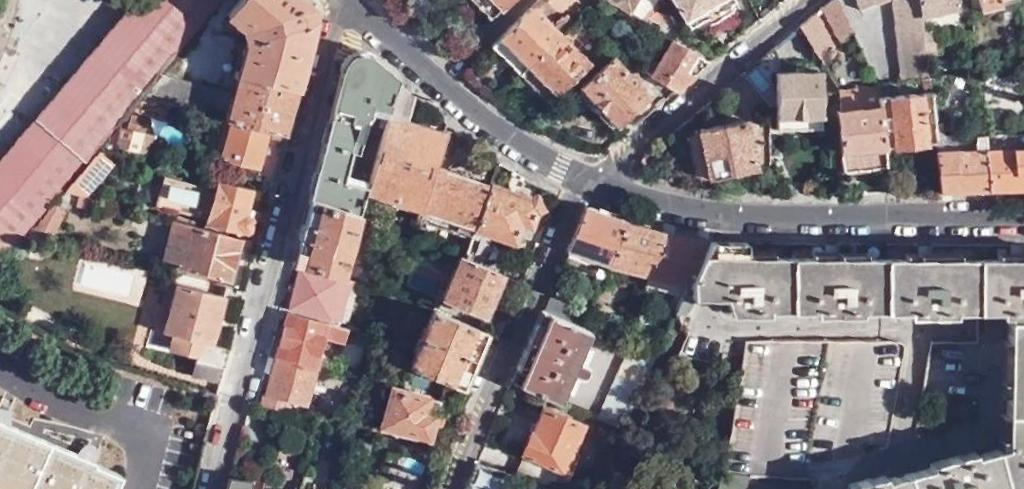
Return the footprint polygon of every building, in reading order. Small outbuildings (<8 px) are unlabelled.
[(85,160),(118,121),(217,0),(135,0),(104,37),(36,118),(85,160)] [(306,0),(237,0),(225,14),(243,29),(248,41),(242,63),(302,87),(318,23),(317,14),(314,7),(306,0)] [(395,12),(408,24),(428,3),(424,0),(406,0),(395,12)] [(488,19),(507,0),(470,0),(488,19)] [(627,13),(633,0),(607,0),(627,13)] [(690,23),(696,18),(692,12),(714,0),(676,0),(690,23)] [(820,5),(836,36),(851,29),(838,0),(825,0),(820,5)] [(857,7),(890,0),(900,82),(925,79),(922,55),(919,34),(918,15),(916,0),(855,0),(857,7)] [(918,15),(957,4),(957,0),(916,0),(918,15)] [(980,11),(1000,6),(1000,0),(977,0),(980,11)] [(490,45),(519,74),(560,35),(531,6),(490,45)] [(835,55),(810,13),(796,24),(821,65),(835,55)] [(919,34),(922,55),(931,55),(930,33),(919,34)] [(538,92),(546,100),(588,64),(560,35),(519,74),(525,80),(515,89),(527,102),(538,92)] [(677,88),(710,60),(682,48),(663,65),(654,60),(643,70),(677,88)] [(364,191),(396,79),(372,56),(347,67),(313,195),(358,214),(364,191)] [(578,86),(615,124),(647,96),(634,82),(637,76),(627,66),(622,70),(610,58),(578,86)] [(302,87),(242,63),(233,93),(225,120),(232,122),(271,133),(288,138),(302,87)] [(225,120),(233,93),(161,72),(141,95),(162,101),(225,120)] [(775,129),(821,128),(820,72),(774,74),(775,129)] [(945,76),(925,79),(926,87),(945,84),(945,76)] [(412,94),(396,79),(364,191),(419,209),(432,165),(440,140),(405,118),(412,94)] [(878,107),(876,87),(852,90),(854,108),(840,111),(835,111),(841,171),(885,167),(883,146),(880,107),(878,107)] [(854,108),(852,90),(839,92),(840,111),(854,108)] [(879,96),(880,107),(883,146),(931,142),(929,120),(926,91),(879,96)] [(162,101),(141,95),(133,105),(157,113),(162,101)] [(109,142),(143,152),(148,132),(152,121),(130,115),(127,128),(119,127),(109,142)] [(85,160),(36,118),(0,161),(0,252),(5,257),(85,160)] [(694,174),(704,179),(753,168),(743,119),(695,129),(686,137),(694,174)] [(941,119),(929,120),(931,142),(937,191),(988,191),(982,135),(982,132),(970,133),(943,134),(941,119)] [(261,168),(271,133),(232,122),(222,158),(261,168)] [(148,132),(143,152),(151,154),(156,134),(148,132)] [(982,135),(988,191),(1023,190),(1023,135),(982,135)] [(87,161),(71,180),(92,187),(103,174),(87,161)] [(432,165),(419,209),(475,228),(489,186),(432,165)] [(248,216),(256,191),(200,174),(197,183),(165,175),(156,204),(247,233),(252,231),(255,223),(253,217),(248,216)] [(79,193),(86,195),(92,187),(71,180),(64,189),(79,193)] [(489,186),(475,228),(515,242),(517,237),(527,241),(531,229),(526,227),(533,209),(532,205),(530,201),(489,186)] [(79,193),(76,204),(85,206),(88,195),(86,195),(79,193)] [(358,214),(313,195),(295,262),(303,265),(340,278),(358,214)] [(40,218),(56,224),(61,211),(52,204),(40,218)] [(603,272),(625,222),(582,206),(560,260),(603,272)] [(475,228),(419,209),(415,220),(471,240),(475,228)] [(40,218),(35,224),(52,232),(56,224),(40,218)] [(162,259),(180,264),(179,268),(228,281),(240,238),(174,219),(162,259)] [(664,231),(625,222),(603,272),(621,278),(626,267),(646,273),(664,231)] [(28,233),(49,239),(52,232),(35,224),(28,233)] [(706,238),(664,231),(646,273),(641,284),(680,296),(706,238)] [(706,238),(680,296),(670,319),(675,319),(680,317),(684,312),(686,301),(711,301),(711,309),(712,314),(718,318),(740,318),(740,313),(817,314),(817,319),(838,319),(839,313),(908,313),(908,320),(930,320),(930,313),(965,313),(965,346),(920,346),(915,403),(1007,405),(1007,449),(964,461),(963,456),(940,461),(941,466),(873,484),(872,481),(850,486),(851,488),(1023,488),(1023,251),(994,251),(994,257),(956,256),(956,250),(903,249),(903,255),(865,254),(865,248),(812,247),(811,253),(773,253),(772,246),(743,244),(743,242),(706,238)] [(499,274),(446,252),(445,256),(455,260),(440,299),(469,312),(473,303),(485,309),(499,274)] [(361,285),(340,278),(303,265),(291,308),(338,323),(349,289),(359,292),(361,285)] [(175,282),(162,332),(172,335),(168,350),(195,357),(191,376),(219,383),(228,348),(211,343),(224,295),(222,295),(225,286),(206,281),(203,289),(175,282)] [(541,310),(569,322),(575,307),(548,296),(541,310)] [(539,309),(508,381),(556,400),(569,371),(575,373),(579,372),(581,366),(581,362),(574,358),(587,329),(569,322),(541,310),(539,309)] [(484,334),(431,312),(410,368),(463,390),(484,334)] [(349,331),(290,314),(278,356),(319,368),(329,338),(346,342),(349,331)] [(888,345),(738,344),(728,472),(882,474),(895,352),(892,347),(888,345)] [(596,417),(621,427),(653,356),(627,346),(596,417)] [(278,356),(271,354),(258,402),(290,411),(292,402),(307,407),(319,368),(278,356)] [(383,427),(432,440),(435,425),(441,426),(446,410),(440,408),(441,401),(394,388),(383,427)] [(511,473),(550,484),(557,470),(560,471),(582,425),(540,406),(518,453),(519,454),(511,473)] [(127,478),(100,466),(100,464),(0,420),(0,488),(123,488),(127,478)] [(505,471),(474,463),(463,488),(502,488),(505,471)] [(252,481),(232,476),(228,488),(250,488),(252,481)]
